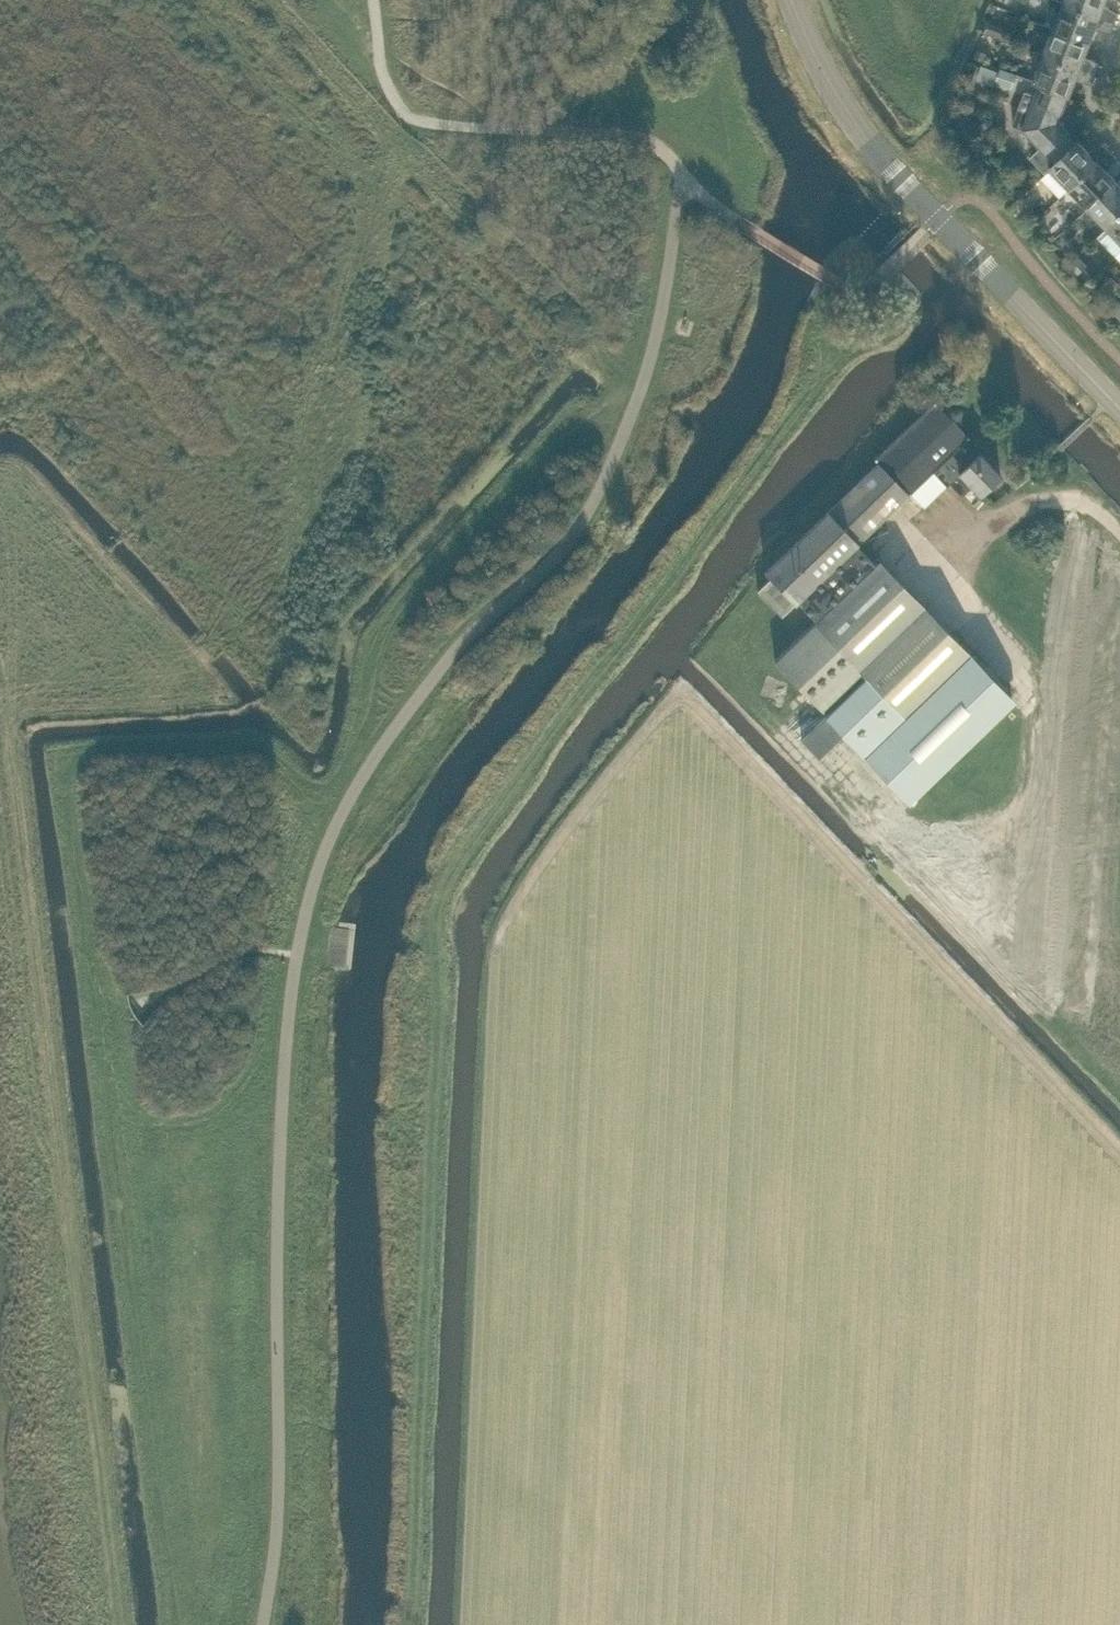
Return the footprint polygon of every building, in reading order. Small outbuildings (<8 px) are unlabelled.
[(1065,1),(1116,21),(1119,11),(1106,3),(1107,0),(1066,0),(1065,1)] [(1112,31),(1116,21),(1065,1),(1056,24),(1051,21),(1050,24),(1091,40),(1097,27),(1112,31)] [(1086,55),(1091,40),(1050,24),(1048,27),(1054,30),(1045,52),(1097,72),(1100,62),(1086,55)] [(1093,82),(1097,72),(1045,52),(1036,78),(1035,77),(1034,78),(1041,81),(1071,92),(1072,93),(1072,92),(1072,91),(1077,78),(1093,82)] [(995,84),(1000,70),(982,63),(977,77),(995,84)] [(1000,70),(997,80),(1009,84),(1014,71),(1002,66),(1000,70)] [(1068,99),(1071,92),(1041,81),(1037,94),(1026,90),(1020,107),(1031,111),(1025,126),(1043,145),(1032,155),(1047,169),(1051,166),(1079,139),(1072,132),(1060,120),(1067,99),(1068,99)] [(1081,141),(1081,140),(1080,139),(1079,139),(1051,166),(1052,167),(1053,167),(1071,186),(1111,148),(1104,141),(1090,151),(1081,141)] [(1108,169),(1118,156),(1111,148),(1071,186),(1090,206),(1118,179),(1108,169)] [(1118,179),(1090,206),(1109,225),(1119,214),(1119,181),(1118,179)] [(1109,225),(1119,237),(1119,214),(1109,225)] [(1100,271),(1109,262),(1100,253),(1091,262),(1100,271)] [(925,798),(1030,688),(889,553),(887,556),(868,537),(919,484),(934,499),(959,473),(985,498),(1016,465),(942,394),(764,578),(793,606),(805,594),(812,602),(839,574),(851,586),(785,655),(835,703),(810,729),(833,752),(854,730),(925,798)] [(919,487),(899,505),(909,516),(929,498),(919,487)]
